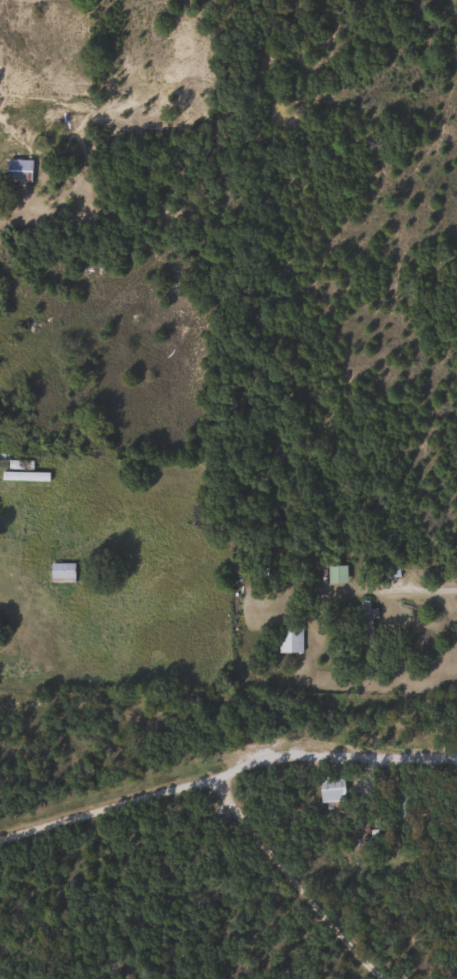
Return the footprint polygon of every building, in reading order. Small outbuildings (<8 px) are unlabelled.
[(31,182),(5,182),(5,160),(31,160),(31,182)] [(48,472),(48,482),(0,480),(1,470),(2,470),(2,461),(30,461),(30,472),(48,472)] [(73,563),(73,582),(49,582),(49,563),(73,563)] [(396,563),(396,576),(385,576),(385,564),(396,563)] [(326,583),(326,566),(345,566),(345,583),(326,583)] [(359,602),(368,601),(371,640),(362,641),(359,602)] [(301,653),(277,653),(277,628),(301,628),(301,653)] [(206,766),(220,762),(222,770),(208,773),(206,766)] [(344,801),(319,803),(317,777),(341,775),(344,801)]
